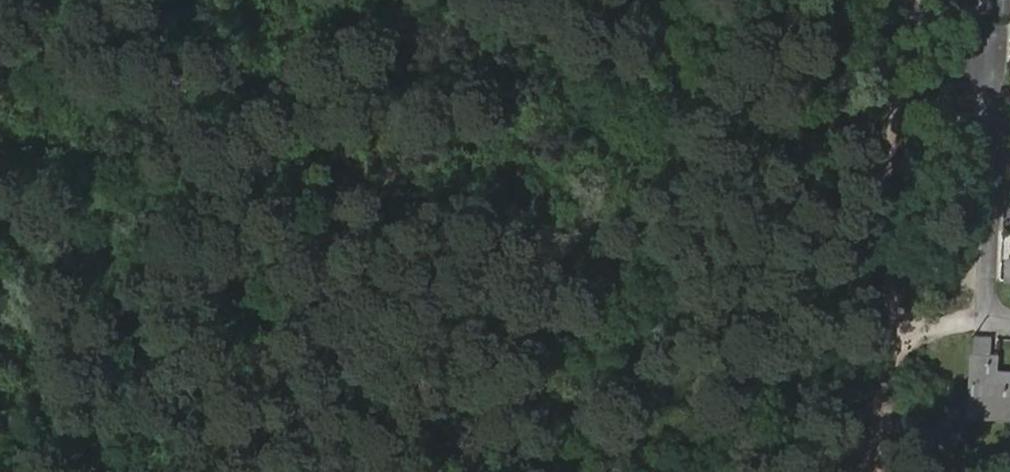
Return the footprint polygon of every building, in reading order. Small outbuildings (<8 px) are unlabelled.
[(991,12),(1009,14),(1009,0),(992,0),(991,12)] [(979,356),(976,413),(1009,414),(1009,374),(1003,373),(996,373),(996,356),(997,340),(979,339),(979,356)]
